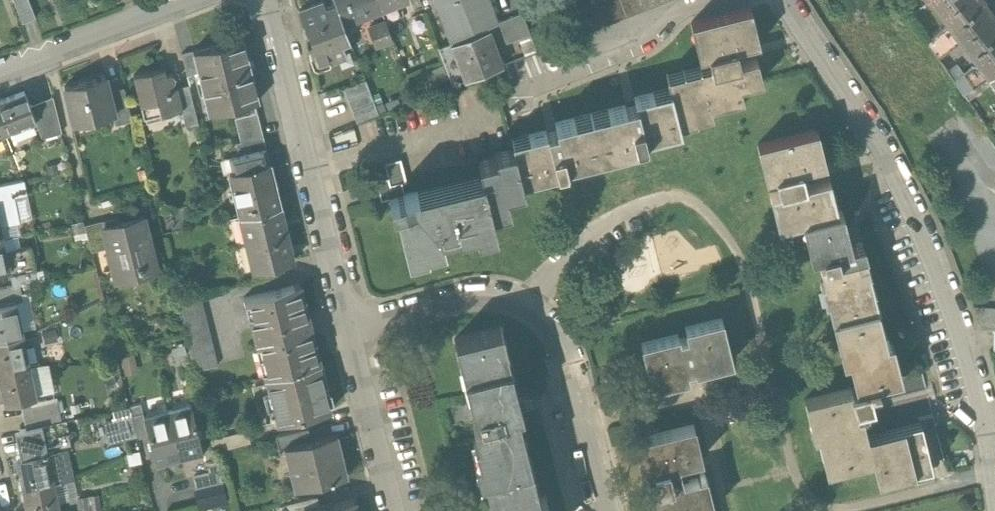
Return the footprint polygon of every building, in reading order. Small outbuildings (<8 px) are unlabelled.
[(24,22),(37,17),(30,0),(16,0),(24,22)] [(299,10),(306,30),(307,30),(310,39),(307,40),(311,52),(310,55),(310,59),(314,64),(320,67),(332,63),(334,57),(346,52),(340,37),(346,35),(348,40),(350,39),(343,22),(335,0),(333,0),(333,1),(325,4),(323,1),(299,10)] [(343,22),(381,8),(378,0),(335,0),(343,22)] [(381,8),(402,0),(378,0),(381,8)] [(451,43),(488,29),(478,0),(435,0),(451,43)] [(571,39),(671,0),(605,0),(562,17),(571,39)] [(950,24),(980,0),(931,0),(950,24)] [(982,0),(980,0),(950,24),(961,38),(988,74),(994,69),(994,17),(982,0)] [(635,102),(555,122),(556,128),(511,139),(521,179),(557,170),(556,167),(565,165),(565,163),(636,145),(636,142),(644,140),(644,138),(680,129),(678,124),(695,119),(695,117),(711,113),(709,105),(742,97),(739,85),(761,80),(756,59),(739,63),(735,47),(758,42),(750,8),(690,23),(701,65),(666,74),(670,88),(634,97),(635,102)] [(522,12),(499,20),(507,41),(530,32),(522,12)] [(379,49),(394,43),(386,20),(370,26),(379,49)] [(950,24),(926,42),(936,57),(961,38),(950,24)] [(488,29),(451,43),(440,47),(454,83),(493,68),(507,63),(494,27),(488,29)] [(243,37),(193,49),(198,71),(209,111),(259,98),(243,37)] [(193,49),(181,52),(187,74),(198,71),(193,49)] [(163,67),(133,75),(144,117),(180,108),(182,107),(177,87),(169,89),(167,84),(171,83),(173,81),(173,78),(172,75),(171,73),(169,73),(167,73),(165,73),(163,67)] [(107,75),(65,85),(74,120),(114,110),(116,109),(110,88),(107,75)] [(365,80),(344,88),(356,122),(378,113),(365,80)] [(189,84),(177,87),(182,107),(180,108),(182,114),(196,110),(189,84)] [(123,85),(110,88),(116,109),(114,110),(117,124),(132,120),(123,85)] [(0,101),(0,120),(5,133),(35,121),(30,106),(24,92),(0,101)] [(53,97),(30,106),(35,121),(42,138),(61,132),(53,97)] [(257,112),(234,117),(240,141),(257,137),(262,135),(257,112)] [(816,129),(757,144),(765,177),(775,175),(778,191),(769,193),(778,226),(801,220),(810,256),(821,253),(824,263),(819,264),(823,282),(820,283),(824,301),(827,300),(831,318),(836,317),(876,307),(879,306),(865,252),(862,243),(850,246),(842,211),(837,212),(829,178),(815,182),(811,166),(825,163),(816,129)] [(240,141),(235,142),(242,168),(263,163),(257,137),(240,141)] [(484,182),(416,199),(414,193),(404,196),(400,181),(390,184),(388,176),(377,179),(382,200),(388,199),(391,209),(395,208),(407,255),(427,250),(425,245),(443,240),(441,233),(474,224),(476,230),(494,226),(490,208),(508,203),(505,191),(522,186),(512,148),(495,152),(496,157),(479,161),(484,182)] [(242,168),(229,171),(240,215),(279,206),(269,161),(263,163),(242,168)] [(0,184),(0,198),(13,196),(26,193),(23,180),(0,184)] [(2,238),(3,238),(0,225),(19,221),(13,196),(0,198),(0,239),(2,238)] [(279,206),(240,215),(246,242),(286,233),(279,206)] [(104,225),(102,226),(108,247),(114,269),(137,263),(139,272),(157,267),(143,215),(104,225)] [(102,220),(84,225),(91,251),(108,247),(102,226),(104,225),(102,220)] [(286,233),(246,242),(253,270),(282,263),(293,260),(286,233)] [(0,239),(0,272),(9,270),(9,268),(2,238),(0,239)] [(282,263),(253,270),(256,282),(285,274),(282,263)] [(9,270),(0,272),(0,289),(21,285),(38,281),(35,270),(20,273),(19,266),(9,268),(9,270)] [(300,283),(250,295),(268,375),(319,363),(300,283)] [(16,303),(24,301),(21,285),(0,289),(0,306),(16,303)] [(217,365),(200,296),(177,301),(195,370),(217,365)] [(23,335),(16,303),(0,306),(0,339),(23,335)] [(972,306),(980,328),(993,329),(994,329),(994,308),(972,306)] [(860,385),(804,399),(809,417),(815,415),(820,433),(822,432),(826,449),(821,450),(826,468),(872,457),(877,478),(895,473),(895,470),(911,466),(913,473),(914,473),(913,470),(930,466),(931,469),(921,426),(861,441),(854,412),(867,409),(865,403),(872,401),(869,388),(877,386),(876,382),(900,376),(896,358),(889,359),(885,342),(881,343),(877,326),(881,325),(876,307),(836,317),(845,352),(851,351),(860,385)] [(721,318),(685,327),(687,336),(678,339),(677,334),(641,343),(651,385),(652,385),(651,379),(667,375),(669,381),(687,376),(686,371),(714,365),(713,359),(729,355),(731,361),(732,360),(721,318)] [(501,327),(454,339),(472,410),(477,409),(513,400),(499,348),(505,346),(501,327)] [(56,330),(44,333),(46,343),(59,341),(56,330)] [(0,339),(0,372),(29,366),(23,335),(0,339)] [(134,350),(121,354),(125,371),(139,368),(134,350)] [(268,375),(265,376),(276,422),(331,408),(329,403),(334,402),(331,391),(329,391),(327,382),(324,382),(319,363),(268,375)] [(56,394),(49,364),(38,364),(29,366),(36,398),(56,394)] [(0,372),(0,380),(5,404),(36,398),(29,366),(0,372)] [(900,376),(876,382),(877,386),(869,388),(872,401),(865,403),(867,409),(854,412),(861,441),(921,426),(919,417),(932,414),(921,371),(900,376)] [(47,400),(21,405),(23,417),(49,412),(51,423),(62,421),(57,399),(47,401),(47,400)] [(545,497),(539,499),(530,463),(525,465),(512,412),(521,410),(518,399),(513,400),(477,409),(479,418),(472,420),(477,438),(474,439),(478,456),(474,457),(479,476),(490,474),(499,510),(549,510),(545,497)] [(140,403),(129,405),(137,438),(149,435),(144,416),(140,403)] [(191,405),(167,410),(179,457),(193,453),(194,457),(203,455),(191,405)] [(167,410),(144,416),(149,435),(156,467),(166,464),(165,460),(179,457),(167,410)] [(49,412),(23,417),(26,428),(51,423),(49,412)] [(125,413),(104,419),(109,441),(131,436),(125,413)] [(26,428),(14,431),(21,458),(17,459),(23,491),(54,484),(53,480),(64,477),(70,475),(64,449),(71,447),(69,437),(66,420),(62,421),(51,423),(26,428)] [(633,438),(633,439),(639,437),(643,453),(637,454),(641,472),(652,469),(657,486),(645,489),(649,506),(655,505),(657,510),(703,510),(714,508),(713,507),(707,509),(704,493),(710,492),(705,474),(681,480),(677,463),(701,457),(697,440),(691,441),(687,425),(693,424),(693,423),(633,438)] [(301,429),(275,435),(278,449),(283,448),(283,446),(304,441),(301,429)] [(247,430),(212,439),(215,450),(250,442),(247,430)] [(304,441),(283,446),(283,448),(293,489),(347,475),(337,433),(304,441)] [(208,473),(193,476),(195,488),(196,488),(223,481),(218,460),(206,463),(208,473)] [(223,481),(196,488),(200,507),(227,500),(223,481)] [(23,491),(28,510),(60,510),(54,484),(23,491)] [(76,494),(78,510),(79,510),(102,508),(100,491),(76,494)] [(278,505),(280,510),(302,510),(316,508),(313,496),(278,505)] [(302,510),(356,510),(353,499),(316,508),(302,510)]
